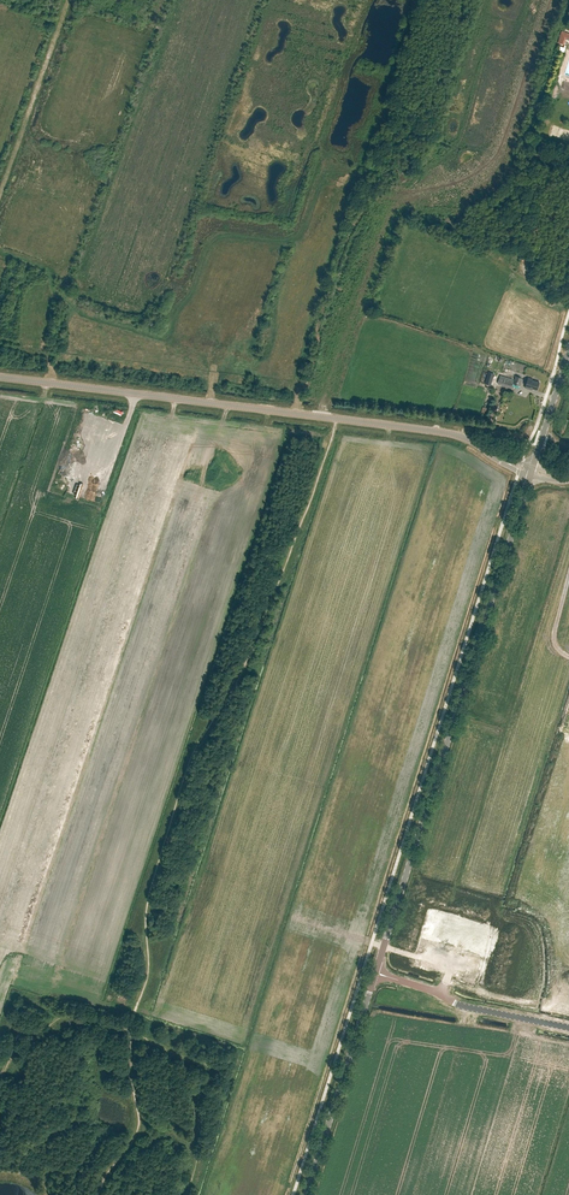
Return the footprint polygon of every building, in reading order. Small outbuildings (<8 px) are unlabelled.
[(562,31),(559,42),(563,43),(565,37),(568,38),(568,33),(562,31)] [(491,385),(494,373),(488,372),(485,384),(491,385)] [(511,387),(513,379),(500,375),(497,383),(511,387)] [(520,386),(523,378),(515,376),(513,384),(520,386)] [(537,390),(540,382),(532,380),(533,379),(528,377),(525,388),(529,389),(530,388),(537,390)]
